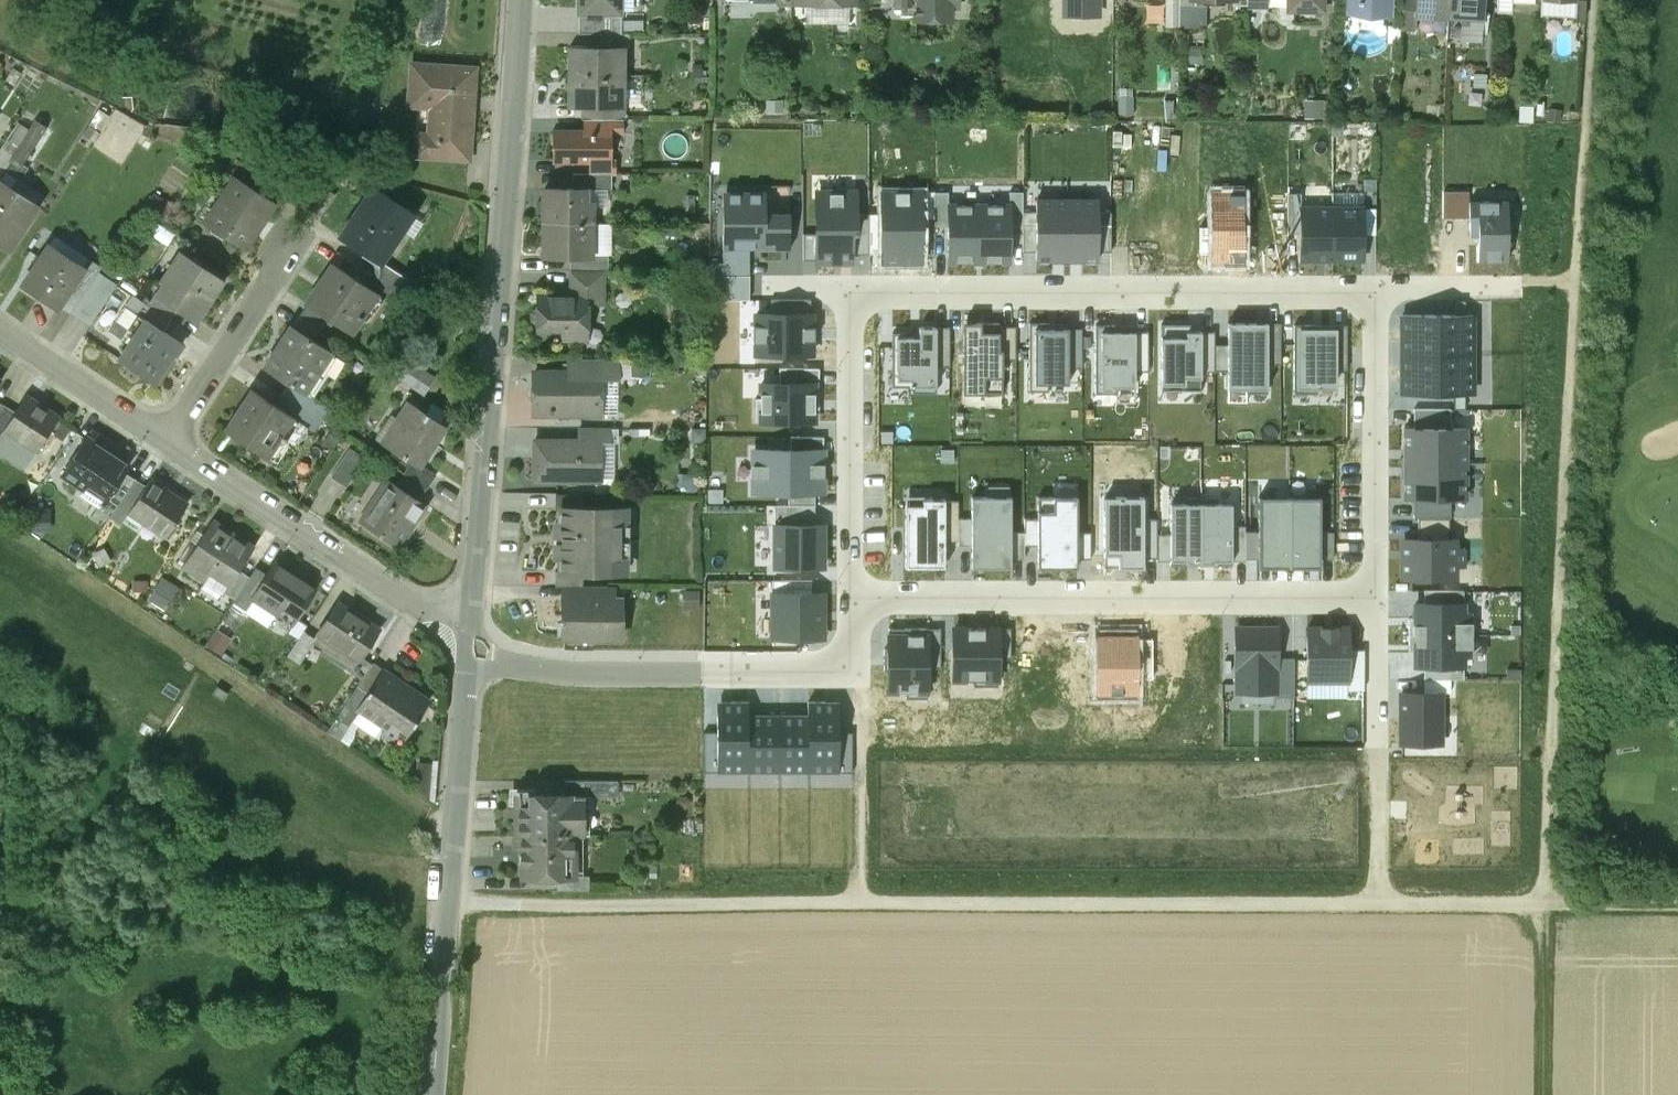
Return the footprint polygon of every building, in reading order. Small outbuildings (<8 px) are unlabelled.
[(578,12),(612,13),(621,13),(621,0),(578,0),(578,12)] [(895,2),(895,6),(914,6),(914,19),(949,19),(949,6),(957,6),(957,0),(895,0),(895,2)] [(1063,16),(1098,16),(1098,0),(1063,0),(1063,16)] [(1166,25),(1177,25),(1177,0),(1166,0),(1166,25)] [(1294,11),(1323,11),(1323,0),(1294,0),(1294,11)] [(1359,7),(1364,12),(1383,13),(1389,7),(1390,0),(1360,0),(1359,7)] [(1414,16),(1415,0),(1402,0),(1400,28),(1415,29),(1416,16),(1414,16)] [(1414,16),(1416,16),(1448,18),(1449,0),(1415,0),(1414,16)] [(1448,18),(1460,18),(1460,23),(1482,24),(1484,0),(1449,0),(1448,18)] [(612,13),(578,12),(578,33),(600,33),(612,33),(612,13)] [(612,33),(600,33),(600,46),(623,47),(629,47),(629,33),(612,33)] [(570,46),(569,76),(623,76),(623,47),(600,46),(570,46)] [(1200,47),(1186,47),(1186,61),(1200,60),(1200,47)] [(468,158),(474,71),(413,66),(410,108),(432,110),(430,137),(419,137),(417,155),(468,158)] [(569,76),(569,106),(583,106),(623,106),(623,76),(569,76)] [(623,106),(583,106),(583,119),(623,119),(623,106)] [(111,117),(101,110),(85,133),(96,140),(111,117)] [(623,119),(583,119),(583,132),(611,132),(611,134),(623,134),(623,119)] [(23,165),(48,128),(37,121),(19,149),(6,141),(0,149),(0,150),(12,158),(23,165)] [(554,144),(554,161),(589,161),(611,161),(611,159),(611,134),(611,132),(583,132),(552,132),(551,134),(551,142),(552,144),(554,144)] [(12,158),(0,150),(0,176),(12,158)] [(234,176),(235,175),(251,185),(259,172),(237,157),(227,172),(234,176)] [(0,176),(0,186),(11,194),(14,189),(28,168),(23,165),(12,158),(0,176)] [(611,161),(589,161),(589,174),(611,174),(616,174),(616,159),(611,159),(611,161)] [(611,174),(589,174),(573,174),(573,189),(585,189),(611,189),(611,174)] [(251,185),(235,175),(234,176),(204,221),(243,247),(274,201),(251,185)] [(37,204),(14,189),(11,194),(0,186),(0,243),(8,248),(37,204)] [(378,214),(402,230),(412,216),(373,189),(365,200),(380,211),(378,214)] [(544,222),(591,222),(591,203),(585,204),(585,189),(573,189),(544,189),(544,222)] [(722,191),(722,260),(743,260),(743,249),(789,249),(789,213),(766,213),(766,191),(722,191)] [(851,262),(851,254),(851,231),(855,231),(855,214),(855,191),(816,192),(816,233),(816,260),(816,262),(851,262)] [(1009,205),(1009,225),(1023,225),(1022,211),(1022,191),(1009,191),(1009,205)] [(1468,217),(1468,201),(1468,192),(1442,191),(1441,217),(1468,217)] [(934,225),(948,225),(948,204),(948,192),(934,192),(934,225)] [(144,209),(163,221),(172,207),(154,194),(144,209)] [(903,261),(919,261),(919,194),(882,195),(883,258),(903,257),(903,261)] [(1036,198),(1036,211),(1036,251),(1036,261),(1053,261),(1053,256),(1066,256),(1066,198),(1036,198)] [(1098,199),(1066,198),(1066,256),(1081,256),(1081,260),(1097,260),(1097,251),(1098,212),(1098,199)] [(380,211),(365,200),(341,236),(381,262),(402,230),(378,214),(380,211)] [(1507,260),(1507,201),(1468,201),(1468,217),(1468,235),(1477,235),(1477,260),(1507,260)] [(978,205),(948,204),(948,225),(947,262),(978,262),(978,205)] [(1009,205),(978,205),(978,262),(1009,262),(1009,225),(1009,205)] [(1331,208),(1300,208),(1301,259),(1331,259),(1331,208)] [(1362,208),(1331,208),(1331,259),(1362,259),(1362,208)] [(1036,211),(1022,211),(1023,225),(1023,251),(1036,251),(1036,211)] [(1111,212),(1098,212),(1097,251),(1111,251),(1111,212)] [(851,254),(868,254),(868,214),(855,214),(855,231),(851,231),(851,254)] [(544,222),(544,256),(571,256),(591,256),(591,255),(591,222),(544,222)] [(816,260),(816,233),(803,233),(803,260),(816,260)] [(83,268),(49,245),(23,284),(58,307),(59,305),(75,281),(83,268)] [(223,281),(179,252),(160,281),(163,282),(155,294),(177,309),(192,319),(207,297),(211,300),(223,281)] [(591,255),(591,256),(571,256),(571,271),(604,271),(608,271),(608,255),(591,255)] [(743,275),(743,260),(722,260),(709,260),(709,275),(743,275)] [(360,280),(333,263),(306,303),(307,304),(328,317),(352,333),(378,293),(378,292),(360,280)] [(385,264),(377,277),(400,292),(408,279),(385,264)] [(360,280),(378,292),(378,293),(404,310),(411,299),(400,292),(377,277),(367,270),(360,280)] [(604,271),(571,271),(570,295),(587,295),(587,301),(603,301),(604,271)] [(98,273),(87,289),(71,313),(90,325),(116,285),(98,273)] [(87,289),(75,281),(59,305),(71,313),(87,289)] [(177,309),(155,294),(148,306),(170,320),(177,309)] [(538,324),(538,339),(586,339),(587,301),(587,295),(570,295),(538,295),(538,308),(535,308),(531,312),(531,320),(535,324),(538,324)] [(810,314),(810,300),(771,300),(771,314),(810,314)] [(307,304),(299,315),(320,329),(328,317),(307,304)] [(145,321),(146,320),(163,331),(170,320),(148,306),(140,318),(145,321)] [(813,314),(810,314),(771,314),(755,314),(755,325),(753,325),(753,343),(755,343),(755,353),(812,353),(812,340),(815,340),(815,326),(813,326),(813,314)] [(1399,314),(1398,354),(1474,355),(1474,314),(1399,314)] [(293,325),(313,339),(320,329),(299,315),(293,325)] [(163,331),(146,320),(145,321),(120,359),(154,381),(173,353),(175,354),(182,344),(163,331)] [(1068,368),(1068,328),(1048,328),(1048,322),(1029,322),(1028,391),(1048,391),(1048,383),(1068,383),(1068,368)] [(1267,364),(1267,329),(1267,322),(1227,323),(1227,344),(1227,371),(1227,388),(1246,388),(1246,393),(1267,393),(1267,364)] [(1201,370),(1201,331),(1187,331),(1187,323),(1161,323),(1161,384),(1177,384),(1177,390),(1201,390),(1201,370)] [(1135,371),(1135,331),(1114,331),(1114,324),(1095,325),(1095,393),(1117,393),(1117,386),(1135,386),(1135,371)] [(1333,369),(1333,330),(1314,330),(1314,324),(1293,324),(1293,393),(1316,393),(1316,385),(1333,385),(1333,369)] [(293,325),(291,325),(264,365),(289,381),(305,392),(305,390),(313,395),(327,373),(320,368),(331,351),(313,339),(293,325)] [(997,361),(997,328),(997,325),(960,325),(961,394),(997,394),(997,361)] [(936,366),(936,327),(919,327),(919,337),(908,337),(908,332),(892,332),(892,386),(911,386),(911,393),(936,393),(936,366)] [(936,366),(950,366),(949,327),(936,327),(936,366)] [(1016,360),(1016,328),(997,328),(997,361),(1016,360)] [(1068,368),(1082,368),(1081,328),(1068,328),(1068,368)] [(1267,364),(1280,364),(1280,329),(1267,329),(1267,364)] [(1333,369),(1346,370),(1347,330),(1333,330),(1333,369)] [(1135,371),(1148,371),(1148,331),(1135,331),(1135,371)] [(1201,370),(1214,371),(1214,344),(1215,331),(1201,331),(1201,370)] [(1227,371),(1227,344),(1214,344),(1214,371),(1227,371)] [(408,360),(418,366),(426,353),(416,347),(408,360)] [(1474,355),(1398,354),(1398,398),(1473,398),(1474,355)] [(580,359),(580,372),(600,373),(600,380),(620,380),(620,359),(580,359)] [(397,377),(424,395),(435,377),(418,366),(408,360),(397,377)] [(815,368),(779,368),(779,384),(815,383),(815,368)] [(534,401),(534,414),(600,414),(600,380),(600,373),(580,372),(534,372),(534,386),(531,389),(531,398),(534,401)] [(289,381),(281,393),(310,412),(321,419),(330,406),(313,395),(305,390),(305,392),(289,381)] [(819,384),(815,383),(779,384),(760,383),(760,398),(755,398),(755,420),(814,421),(815,400),(819,400),(819,384)] [(250,387),(224,427),(250,444),(249,445),(268,457),(294,417),(295,417),(274,403),(250,387)] [(274,403),(295,417),(294,417),(302,423),(310,412),(281,393),(274,403)] [(15,412),(3,430),(5,431),(36,452),(58,419),(25,397),(15,412)] [(432,440),(443,423),(426,412),(424,415),(406,403),(397,418),(401,421),(386,444),(405,457),(406,456),(413,460),(420,465),(420,464),(435,442),(432,440)] [(426,412),(443,423),(449,413),(433,403),(426,412)] [(15,412),(4,404),(0,410),(0,438),(5,431),(3,430),(15,412)] [(1413,409),(1413,428),(1450,428),(1450,409),(1413,409)] [(579,441),(596,441),(596,442),(611,443),(611,428),(579,427),(579,441)] [(1408,463),(1466,463),(1466,428),(1450,428),(1413,428),(1404,428),(1404,449),(1408,449),(1408,463)] [(5,431),(0,438),(0,454),(24,470),(36,452),(5,431)] [(824,450),(823,437),(790,436),(790,450),(824,450)] [(88,437),(64,474),(104,501),(124,471),(128,464),(88,437)] [(534,441),(534,480),(595,480),(596,442),(596,441),(579,441),(534,441)] [(332,474),(347,484),(365,458),(349,448),(332,474)] [(824,492),(824,450),(790,450),(753,450),(753,491),(788,491),(814,492),(824,492)] [(420,465),(413,460),(404,474),(426,488),(435,474),(420,464),(420,465)] [(1413,498),(1450,498),(1466,498),(1466,463),(1408,463),(1408,476),(1404,476),(1404,498),(1413,498)] [(118,503),(135,478),(124,471),(104,501),(115,508),(118,503)] [(426,488),(404,474),(396,484),(419,500),(426,488)] [(146,485),(135,478),(118,503),(129,511),(146,485)] [(166,489),(150,479),(146,485),(129,511),(166,535),(186,505),(165,491),(166,489)] [(399,547),(426,504),(419,500),(396,484),(388,479),(369,506),(375,509),(366,523),(361,519),(360,521),(399,547)] [(788,491),(789,505),(814,505),(814,492),(788,491)] [(560,508),(583,508),(583,494),(556,493),(556,509),(560,509),(560,508)] [(1011,559),(1011,532),(1011,496),(971,496),(971,518),(971,545),(971,567),(1011,567),(1011,559)] [(1277,567),(1289,567),(1289,496),(1258,496),(1258,531),(1258,558),(1258,567),(1277,567)] [(1320,568),(1320,559),(1320,531),(1320,496),(1289,496),(1289,567),(1295,567),(1320,568)] [(1077,567),(1077,558),(1077,532),(1077,497),(1037,497),(1037,518),(1037,545),(1037,567),(1077,567)] [(1188,563),(1201,563),(1200,497),(1184,497),(1184,503),(1170,503),(1170,534),(1170,561),(1170,565),(1188,565),(1188,563)] [(1214,565),(1232,565),(1232,561),(1232,525),(1232,503),(1217,503),(1217,497),(1200,497),(1201,563),(1214,563),(1214,565)] [(1413,518),(1418,518),(1449,518),(1450,518),(1450,498),(1413,498),(1413,518)] [(945,540),(944,501),(945,499),(922,499),(922,504),(905,504),(905,567),(945,567),(945,540)] [(958,540),(958,519),(958,501),(944,501),(945,540),(958,540)] [(775,505),(775,525),(814,525),(814,505),(789,505),(775,505)] [(560,570),(560,572),(582,572),(621,572),(621,508),(583,508),(560,508),(560,509),(560,522),(556,522),(556,537),(562,537),(562,542),(556,542),(556,557),(560,557),(560,570)] [(48,529),(46,509),(29,510),(31,530),(48,529)] [(971,545),(971,518),(958,519),(958,540),(958,545),(971,545)] [(1024,545),(1037,545),(1037,518),(1024,519),(1024,532),(1024,545)] [(1449,518),(1418,518),(1418,540),(1449,539),(1449,518)] [(213,520),(183,565),(206,580),(210,574),(228,586),(239,569),(252,549),(233,536),(234,534),(213,520)] [(814,525),(775,525),(775,567),(823,567),(823,524),(814,525)] [(1232,525),(1232,561),(1245,561),(1245,558),(1245,531),(1245,525),(1232,525)] [(1258,531),(1245,531),(1245,558),(1258,558),(1258,531)] [(1320,559),(1333,559),(1333,531),(1320,531),(1320,559)] [(1024,545),(1024,532),(1011,532),(1011,559),(1024,559),(1024,545)] [(1090,559),(1091,532),(1077,532),(1077,558),(1090,559)] [(1170,561),(1170,534),(1157,534),(1157,561),(1170,561)] [(1449,539),(1418,540),(1401,540),(1402,577),(1455,577),(1455,567),(1465,567),(1465,548),(1454,548),(1454,539),(1449,539)] [(266,576),(252,596),(253,597),(279,614),(282,608),(297,618),(312,595),(300,586),(304,580),(275,561),(266,576)] [(252,596),(266,576),(255,568),(250,576),(235,598),(247,606),(253,597),(252,596)] [(235,598),(250,576),(239,569),(228,586),(224,591),(235,598)] [(582,572),(560,572),(560,570),(555,570),(555,586),(564,586),(582,586),(582,572)] [(178,589),(160,577),(145,598),(163,610),(178,589)] [(582,586),(564,586),(563,599),(583,599),(583,586),(582,586)] [(583,586),(583,599),(613,599),(613,586),(583,586)] [(1463,591),(1424,591),(1424,604),(1463,604),(1463,591)] [(823,593),(772,593),(773,637),(823,637),(823,593)] [(563,637),(621,637),(621,599),(613,599),(583,599),(563,599),(563,637)] [(338,602),(318,632),(319,633),(358,659),(359,660),(361,656),(379,629),(338,602)] [(1463,604),(1424,604),(1415,604),(1415,625),(1408,625),(1408,635),(1471,635),(1471,614),(1463,614),(1463,604)] [(1276,627),(1236,628),(1236,691),(1275,691),(1276,691),(1276,658),(1276,627)] [(927,698),(927,668),(927,635),(924,635),(924,628),(905,628),(904,635),(888,635),(888,649),(884,649),(884,670),(889,670),(888,691),(905,691),(905,698),(927,698)] [(940,668),(941,628),(924,628),(924,635),(927,635),(927,668),(940,668)] [(998,686),(998,659),(998,628),(954,628),(954,680),(973,680),(973,686),(998,686)] [(998,659),(1011,659),(1011,628),(998,628),(998,659)] [(1307,680),(1346,680),(1348,680),(1348,650),(1348,628),(1307,628),(1307,680)] [(216,630),(206,645),(220,653),(229,638),(216,630)] [(313,642),(316,638),(304,630),(288,655),(300,662),(300,661),(306,653),(313,642)] [(352,668),(358,659),(319,633),(316,638),(313,642),(352,668)] [(1471,635),(1408,635),(1408,644),(1415,644),(1415,665),(1423,665),(1463,665),(1463,655),(1471,655),(1471,635)] [(1347,689),(1364,689),(1364,649),(1348,650),(1348,680),(1346,680),(1347,689)] [(306,653),(300,661),(308,666),(313,658),(306,653)] [(362,678),(372,664),(361,656),(359,660),(358,659),(352,668),(350,670),(362,678)] [(1293,658),(1276,658),(1276,691),(1275,691),(1275,697),(1293,697),(1293,658)] [(356,687),(369,694),(384,670),(372,663),(372,664),(362,678),(356,687)] [(1463,665),(1423,665),(1423,679),(1463,679),(1463,665)] [(369,694),(359,710),(383,726),(382,728),(382,730),(382,732),(382,734),(383,736),(384,738),(386,740),(388,741),(390,742),(392,742),(394,743),(396,742),(399,741),(400,740),(402,739),(404,737),(405,735),(428,700),(384,670),(369,694)] [(359,710),(369,694),(356,687),(336,717),(349,726),(359,710)] [(1439,692),(1401,692),(1401,743),(1439,743),(1439,692)] [(787,716),(778,716),(778,774),(841,773),(840,701),(806,701),(806,716),(787,716)] [(778,774),(778,716),(767,716),(749,716),(749,702),(726,702),(716,702),(716,774),(778,774)] [(340,739),(349,726),(336,717),(327,731),(340,739)] [(417,789),(426,796),(428,764),(419,764),(417,789)] [(426,796),(435,801),(438,766),(428,764),(426,796)] [(565,795),(583,795),(583,796),(618,796),(618,780),(565,781),(565,795)] [(583,835),(583,796),(583,795),(565,795),(516,795),(516,835),(521,835),(576,835),(583,835)] [(576,875),(576,835),(521,835),(521,877),(557,877),(576,877),(576,875)] [(576,875),(576,877),(557,877),(557,890),(589,890),(589,875),(576,875)]
